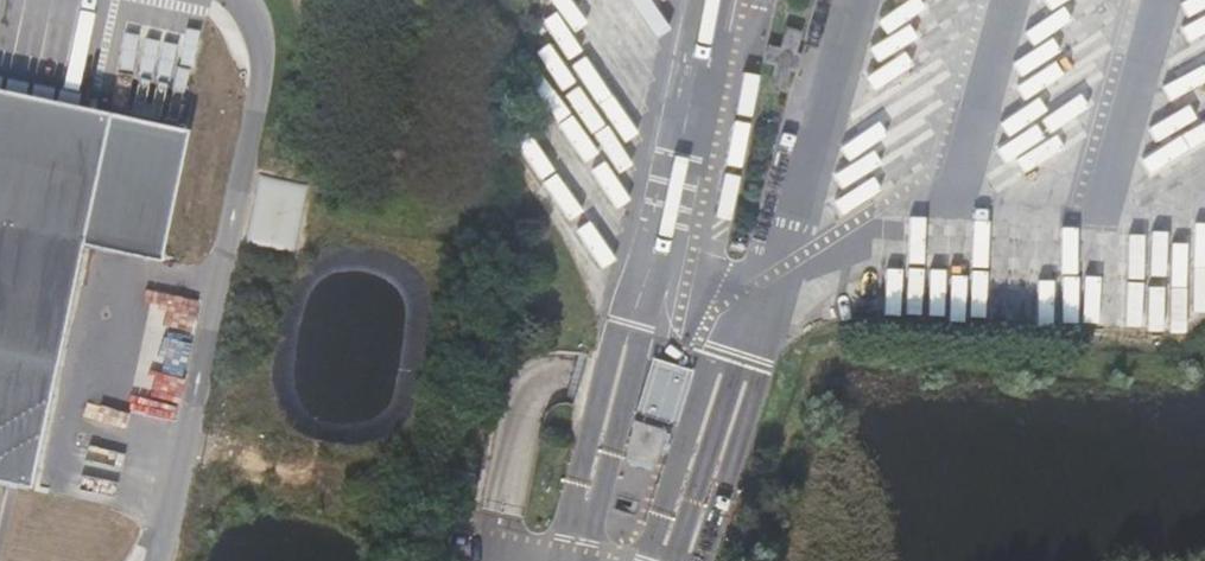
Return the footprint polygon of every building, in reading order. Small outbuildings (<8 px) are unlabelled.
[(796,69),(799,55),(772,47),(767,62),(796,69)] [(79,248),(107,117),(0,95),(0,486),(18,490),(27,492),(79,248)] [(157,264),(185,134),(107,117),(79,248),(157,264)] [(872,277),(864,264),(848,273),(855,286),(872,277)] [(86,296),(85,357),(99,357),(100,296),(86,296)] [(988,344),(980,330),(965,339),(973,353),(988,344)] [(655,466),(668,418),(639,409),(627,461),(655,466)]
